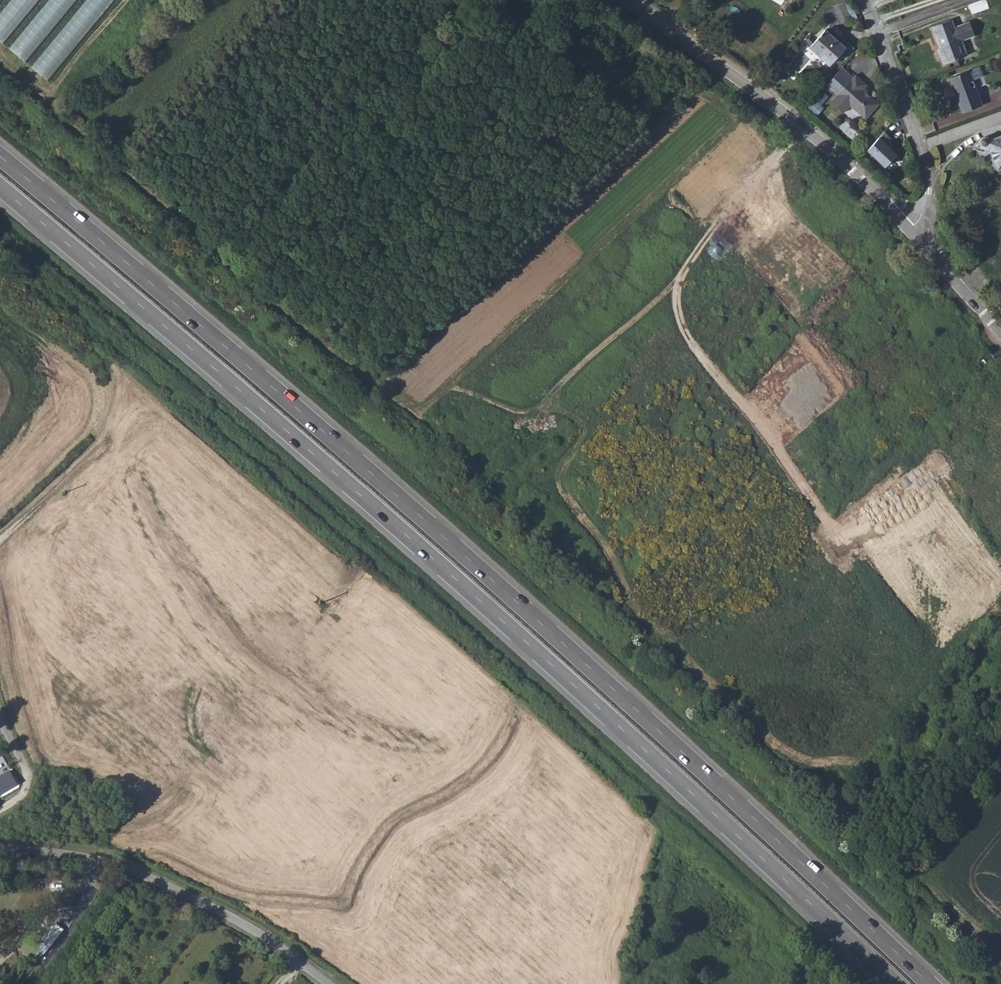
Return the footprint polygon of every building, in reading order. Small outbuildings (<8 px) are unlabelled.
[(995,0),(978,0),(977,0),(981,10),(996,4),(995,0)] [(966,38),(982,33),(976,15),(958,22),(955,15),(937,22),(945,45),(942,46),(949,63),(972,54),(966,38)] [(845,44),(825,27),(810,44),(831,61),(845,44)] [(978,67),(949,79),(962,111),(981,104),(975,88),(985,85),(978,67)] [(838,90),(827,103),(838,113),(845,107),(860,120),(872,107),(871,102),(865,97),(864,97),(859,94),(861,93),(858,89),(861,85),(851,76),(849,78),(838,68),(823,85),(830,91),(831,90),(837,89),(838,90)] [(818,114),(825,107),(821,104),(829,95),(824,91),(810,107),(818,114)] [(892,139),(884,131),(865,151),(886,170),(899,156),(887,144),(892,139)] [(990,137),(989,135),(985,134),(983,136),(982,140),(984,143),(988,143),(998,167),(1000,166),(1000,134),(990,137)] [(0,777),(0,795),(18,785),(10,771),(0,777)]
